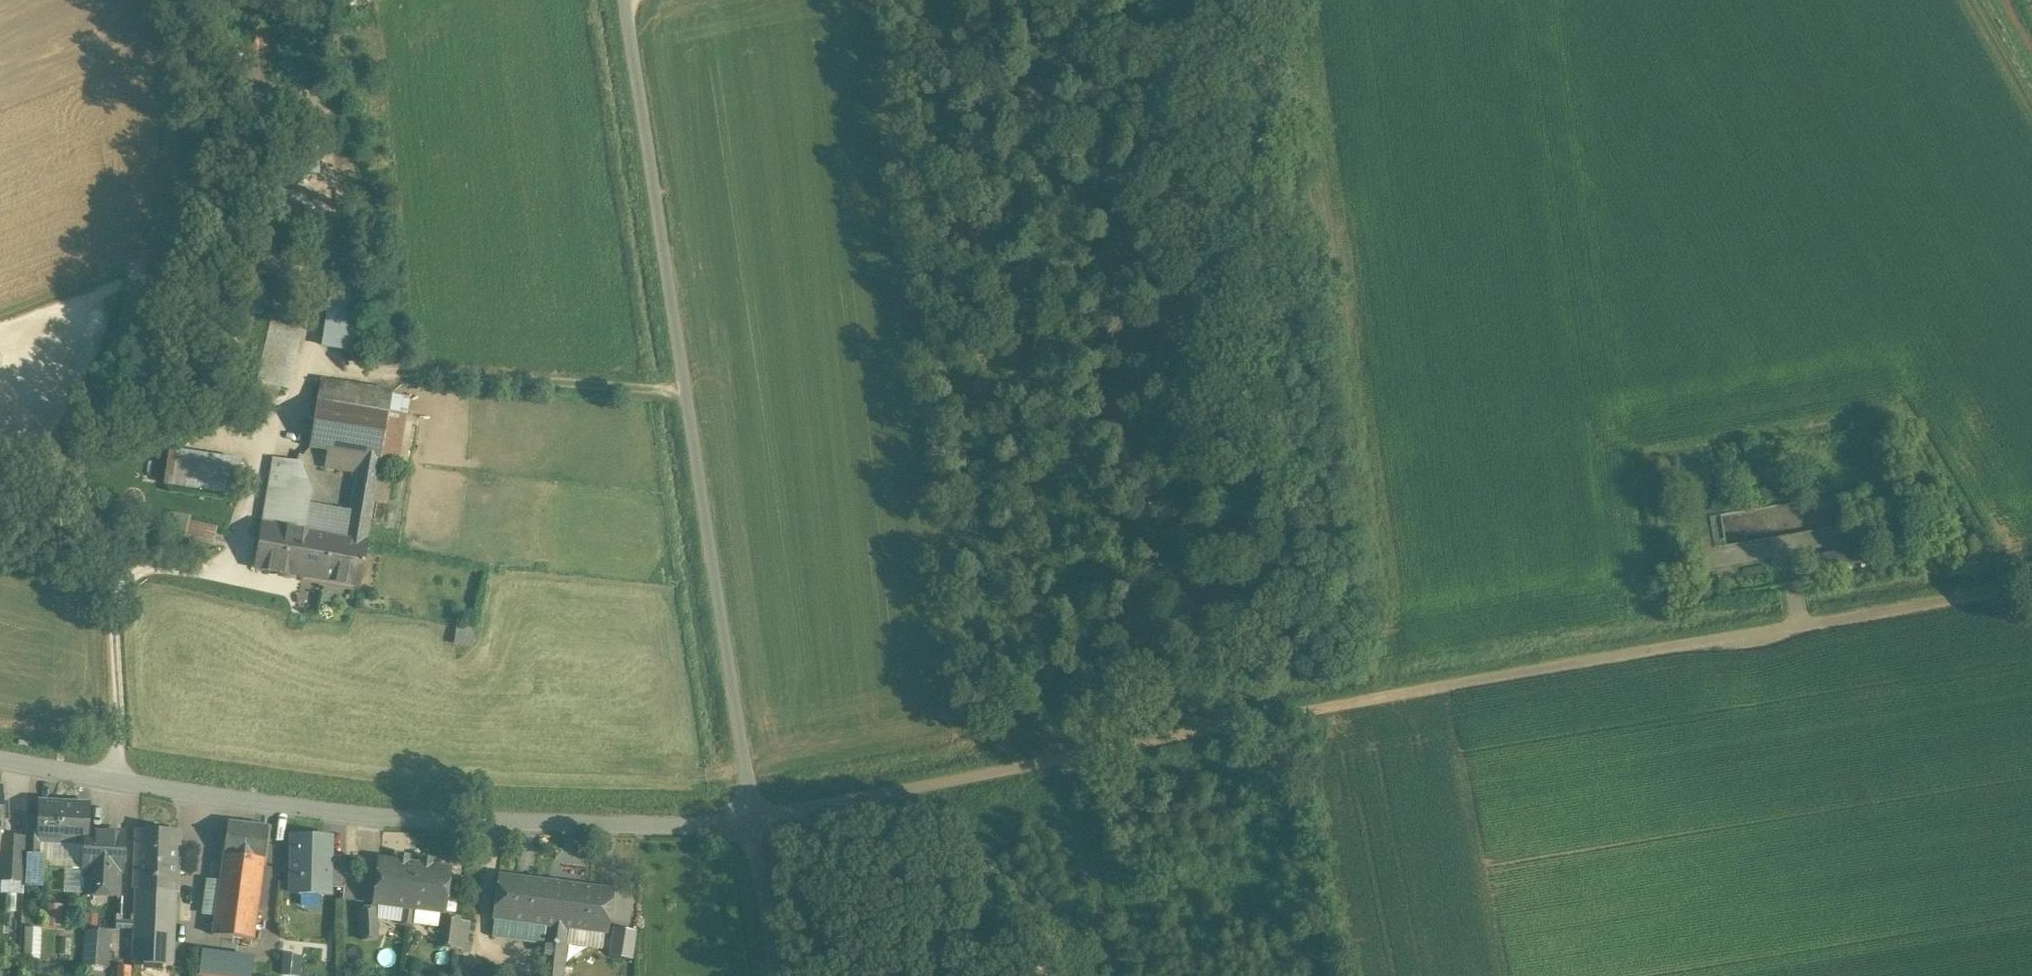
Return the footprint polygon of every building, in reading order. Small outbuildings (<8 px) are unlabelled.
[(258,383),(289,388),(300,327),(269,322),(258,383)] [(317,401),(388,413),(391,395),(320,383),(317,401)] [(256,397),(258,396),(260,395),(261,394),(262,391),(261,389),(259,387),(258,386),(256,386),(254,387),(252,388),(251,390),(251,392),(251,394),(252,395),(254,396),(256,397)] [(248,400),(248,402),(249,404),(250,405),(251,406),(254,407),(256,406),(257,405),(258,404),(259,402),(258,399),(256,397),(255,397),(254,396),(252,396),(251,397),(250,398),(249,399),(248,400)] [(388,413),(317,401),(311,448),(328,450),(380,459),(388,413)] [(401,415),(388,413),(380,459),(373,502),(387,504),(401,415)] [(380,459),(328,450),(325,467),(357,472),(346,539),(367,542),(373,502),(380,459)] [(240,462),(170,451),(165,484),(235,495),(240,462)] [(299,463),(274,459),(263,526),(288,530),(299,463)] [(299,463),(288,530),(303,532),(310,490),(299,463)] [(216,528),(188,521),(184,537),(184,539),(210,545),(216,528)] [(288,530),(263,526),(256,568),(323,580),(330,536),(303,532),(288,530)] [(346,539),(330,536),(323,580),(359,586),(367,542),(346,539)] [(1818,556),(1820,567),(1839,563),(1837,552),(1818,556)] [(88,804),(40,802),(38,840),(40,840),(38,860),(85,862),(86,842),(87,842),(87,831),(88,804)] [(269,826),(228,821),(223,855),(264,860),(269,826)] [(123,833),(87,831),(87,842),(86,842),(85,862),(84,869),(87,869),(86,891),(118,893),(119,871),(121,871),(123,833)] [(178,833),(138,831),(136,889),(176,890),(178,833)] [(323,835),(300,834),(300,843),(292,843),(291,877),(299,878),(299,894),(322,895),(323,887),(330,888),(331,856),(323,855),(323,835)] [(264,860),(223,855),(220,880),(216,911),(213,934),(254,939),(264,860)] [(415,865),(380,860),(374,902),(409,907),(415,865)] [(449,869),(415,865),(409,907),(444,912),(449,869)] [(500,876),(492,934),(497,937),(544,943),(541,975),(563,975),(564,969),(567,944),(569,927),(603,932),(606,932),(612,891),(500,876)] [(208,879),(204,910),(216,911),(220,880),(208,879)] [(176,890),(136,889),(134,924),(175,925),(176,890)] [(63,922),(62,903),(49,903),(50,923),(63,922)] [(374,908),(360,909),(361,939),(377,938),(376,907),(373,907),(374,908)] [(459,918),(443,916),(440,946),(456,948),(459,918)] [(175,925),(134,924),(133,963),(173,965),(175,925)] [(611,925),(609,954),(633,956),(636,927),(611,925)] [(23,955),(40,956),(42,927),(25,926),(23,955)] [(601,948),(603,932),(569,927),(567,944),(601,948)] [(109,930),(87,929),(85,965),(106,966),(109,930)] [(250,953),(198,948),(196,975),(248,975),(250,953)] [(297,974),(298,956),(283,955),(283,973),(297,974)] [(131,965),(121,965),(121,975),(131,975),(131,965)]
